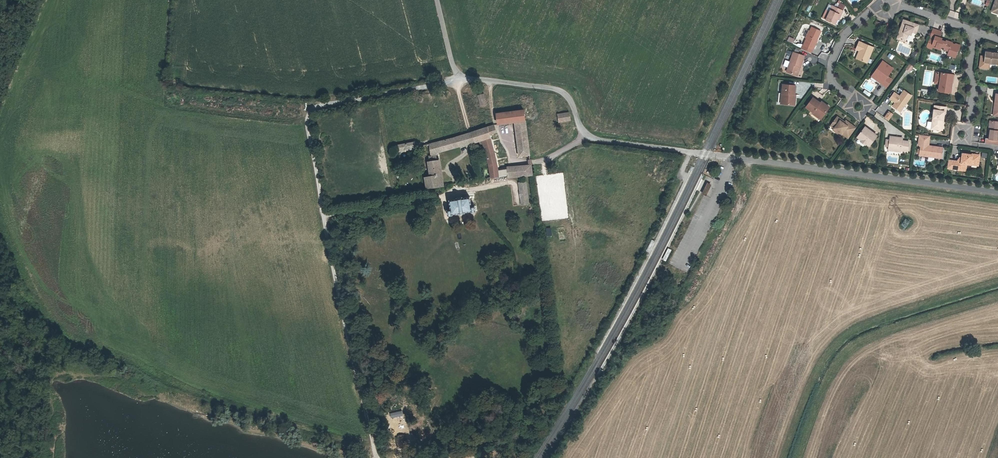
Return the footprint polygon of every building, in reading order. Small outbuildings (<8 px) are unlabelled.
[(823,0),(820,7),(825,9),(829,3),(823,0)] [(826,20),(835,24),(838,18),(839,19),(843,11),(832,6),(830,12),(826,19),(826,20)] [(948,16),(957,18),(958,13),(950,10),(948,16)] [(904,25),(902,24),(897,39),(905,41),(904,44),(907,45),(908,42),(905,41),(908,34),(909,31),(912,32),(916,33),(918,25),(906,21),(904,25)] [(802,49),(810,53),(812,49),(813,49),(816,42),(820,31),(812,27),(804,45),(802,49)] [(952,43),(946,41),(946,42),(941,40),(941,38),(939,38),(941,32),(933,29),(926,47),(931,49),(932,47),(940,49),(941,48),(941,46),(944,47),(943,49),(949,51),(952,43)] [(869,58),(873,47),(859,42),(856,49),(859,51),(861,52),(858,59),(867,63),(867,62),(869,58)] [(793,52),(786,72),(796,75),(799,67),(800,67),(801,67),(804,56),(793,52)] [(986,52),(984,62),(997,64),(997,54),(986,52)] [(887,76),(893,69),(883,61),(873,74),(878,78),(877,80),(886,87),(892,80),(887,76)] [(952,74),(941,73),(936,72),(935,83),(940,84),(939,91),(950,93),(952,80),(951,80),(952,74)] [(795,85),(783,84),(782,93),(781,104),(792,105),(793,94),(794,95),(795,85)] [(911,96),(904,91),(900,97),(894,93),(890,99),(893,101),(894,100),(896,102),(895,103),(893,106),(896,109),(897,107),(901,110),(911,96)] [(483,92),(478,93),(480,103),(486,102),(483,92)] [(878,104),(881,99),(877,96),(873,101),(878,104)] [(821,119),(827,110),(819,104),(820,103),(813,98),(806,107),(813,112),(812,113),(813,113),(821,119)] [(827,110),(829,107),(821,102),(820,103),(819,104),(827,110)] [(934,110),(931,129),(940,130),(942,119),(943,120),(944,116),(945,107),(936,106),(936,110),(934,110)] [(498,124),(513,122),(518,153),(527,152),(522,109),(496,113),(498,124)] [(566,111),(557,113),(558,119),(567,118),(566,111)] [(893,114),(889,111),(884,117),(888,121),(893,114)] [(821,119),(813,113),(811,116),(819,122),(821,119)] [(842,134),(848,138),(856,128),(846,121),(845,122),(844,123),(836,118),(831,126),(834,128),(842,134)] [(997,145),(997,140),(997,131),(997,128),(997,122),(990,121),(987,139),(986,138),(985,143),(997,145)] [(473,130),(470,131),(473,142),(480,140),(488,176),(489,177),(498,175),(488,132),(495,131),(493,125),(473,130)] [(869,146),(877,136),(865,127),(857,137),(862,141),(862,139),(866,143),(866,144),(869,146)] [(842,134),(834,128),(833,131),(841,136),(842,134)] [(470,131),(464,132),(467,143),(473,142),(470,131)] [(456,134),(458,145),(467,143),(464,132),(463,132),(456,134)] [(930,136),(920,135),(918,145),(921,145),(920,155),(941,158),(942,148),(932,146),(931,147),(929,147),(928,146),(930,136)] [(908,151),(909,141),(902,141),(899,140),(899,138),(890,137),(890,141),(889,146),(889,148),(893,149),(893,151),(901,152),(901,150),(908,151)] [(397,149),(413,145),(412,139),(396,143),(397,149)] [(439,155),(438,151),(430,152),(431,156),(426,157),(428,163),(424,163),(425,169),(426,173),(422,174),(425,188),(440,185),(436,160),(434,160),(433,156),(439,155)] [(978,163),(979,155),(972,154),(972,155),(962,153),(962,158),(961,162),(957,161),(956,169),(964,170),(965,164),(966,164),(971,164),(971,162),(978,163)] [(529,163),(505,167),(506,174),(506,176),(530,172),(529,163)] [(524,179),(518,180),(520,202),(526,201),(524,179)] [(701,194),(705,196),(711,184),(707,182),(701,194)] [(449,209),(444,210),(445,217),(450,216),(450,214),(456,213),(457,215),(462,214),(462,212),(466,212),(467,214),(472,213),(471,206),(468,206),(466,197),(460,198),(460,196),(454,197),(454,199),(447,200),(449,209)] [(650,253),(655,241),(651,239),(646,251),(650,253)]
